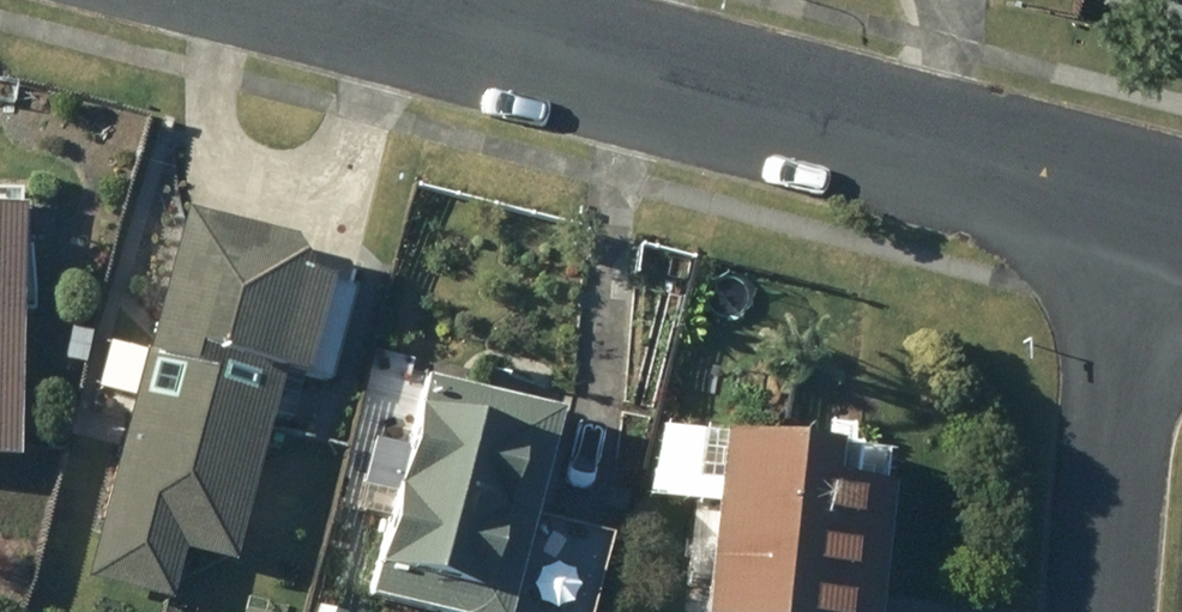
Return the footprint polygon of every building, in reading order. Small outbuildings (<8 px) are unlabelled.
[(17,446),(21,193),(0,193),(0,445),(17,446)] [(183,200),(88,566),(171,587),(183,539),(232,552),(269,409),(292,414),(303,371),(330,378),(357,274),(328,267),(329,263),(308,258),(290,227),(183,200)] [(674,292),(648,288),(639,338),(664,343),(674,292)] [(373,590),(464,611),(509,611),(560,402),(426,370),(373,590)] [(703,603),(804,611),(880,611),(895,438),(719,423),(703,603)] [(316,597),(312,611),(345,611),(347,605),(316,597)] [(240,598),(237,611),(280,611),(282,607),(240,598)]
